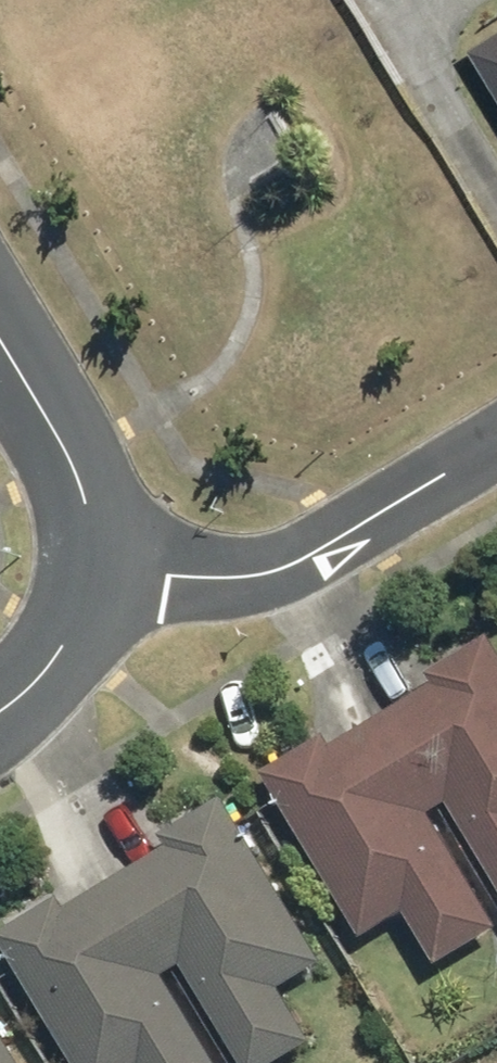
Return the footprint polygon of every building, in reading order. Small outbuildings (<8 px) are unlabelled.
[(486,45),(496,64),(496,39),(486,45)] [(336,733),(269,773),(368,939),(412,913),(444,966),(496,935),(496,906),(439,809),(456,800),(496,869),(496,639),(496,637),(437,673),(444,684),(342,745),(336,733)] [(231,796),(174,830),(181,841),(77,903),(70,892),(4,932),(82,1062),(225,1062),(172,973),(188,963),(247,1062),(282,1062),(323,1039),(290,983),(329,960),(231,796)] [(0,1007),(0,1062),(33,1062),(0,1007)]
